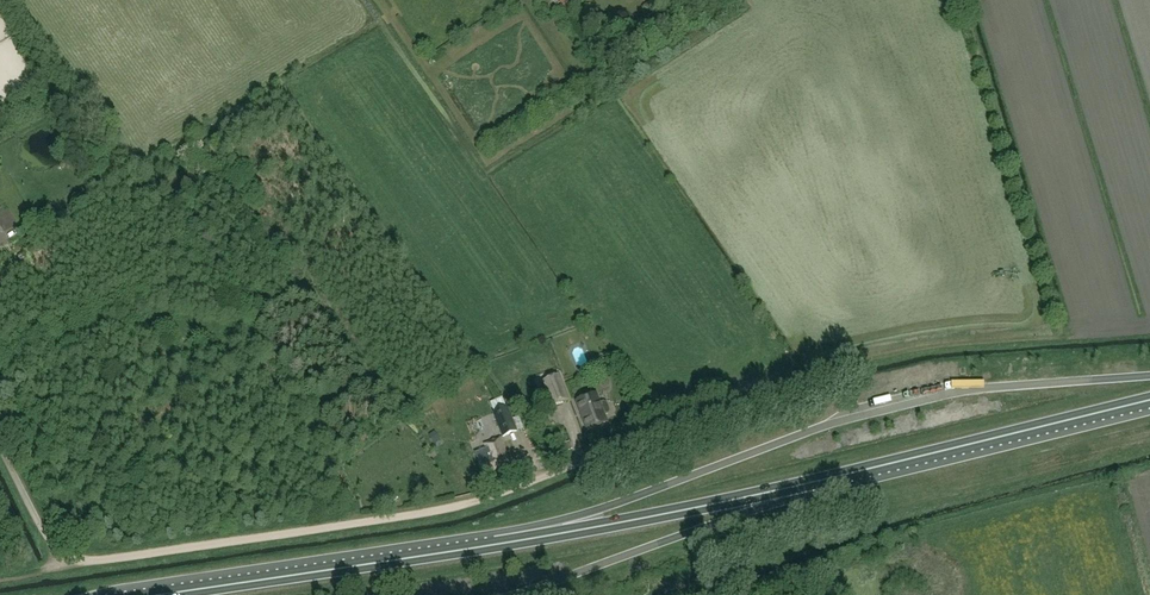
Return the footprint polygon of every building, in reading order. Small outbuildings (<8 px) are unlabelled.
[(578,0),(560,0),(565,8),(578,0)] [(646,17),(632,25),(638,36),(652,28),(646,17)] [(569,400),(559,374),(542,381),(551,408),(569,400)] [(877,403),(896,399),(894,393),(876,397),(877,403)] [(596,394),(576,401),(587,430),(606,423),(604,416),(609,414),(610,412),(607,403),(604,401),(599,403),(596,394)] [(874,398),(856,402),(858,409),(876,405),(874,398)] [(517,430),(507,406),(492,412),(502,437),(517,430)] [(484,475),(510,464),(500,438),(485,444),(491,460),(480,464),(484,475)]
